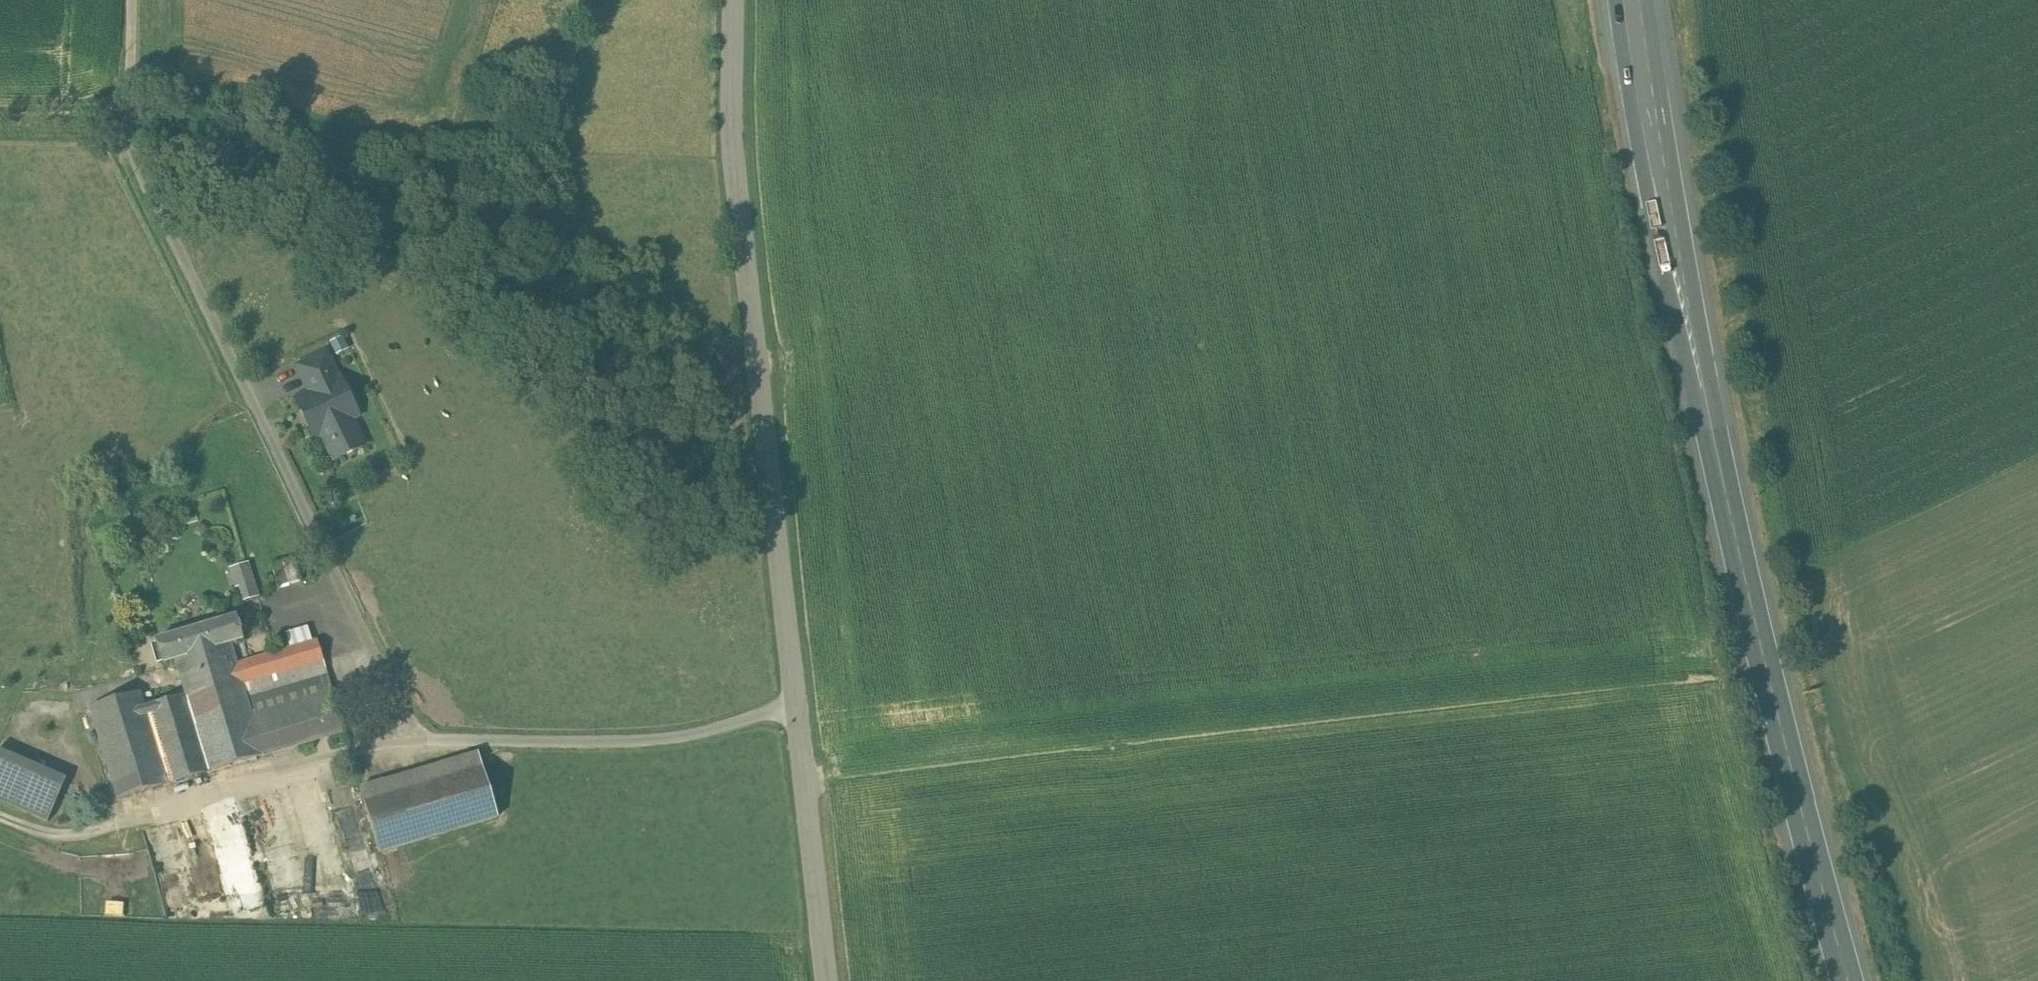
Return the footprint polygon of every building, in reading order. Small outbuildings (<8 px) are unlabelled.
[(358,415),(340,378),(338,379),(326,352),(297,366),(310,393),(296,400),(314,437),(327,430),(332,440),(329,450),(334,460),(364,446),(350,419),(358,415)] [(294,557),(271,564),(278,587),(301,580),(294,557)] [(241,600),(261,593),(250,559),(230,565),(241,600)] [(236,616),(156,639),(163,663),(176,660),(186,694),(240,678),(236,664),(230,644),(243,640),(236,616)] [(186,694),(156,703),(151,688),(90,707),(118,799),(344,730),(316,640),(236,664),(240,678),(186,694)] [(0,750),(0,801),(47,821),(66,778),(0,750)] [(478,753),(360,788),(364,802),(482,767),(478,753)] [(482,767),(364,802),(379,852),(498,817),(482,767)]
